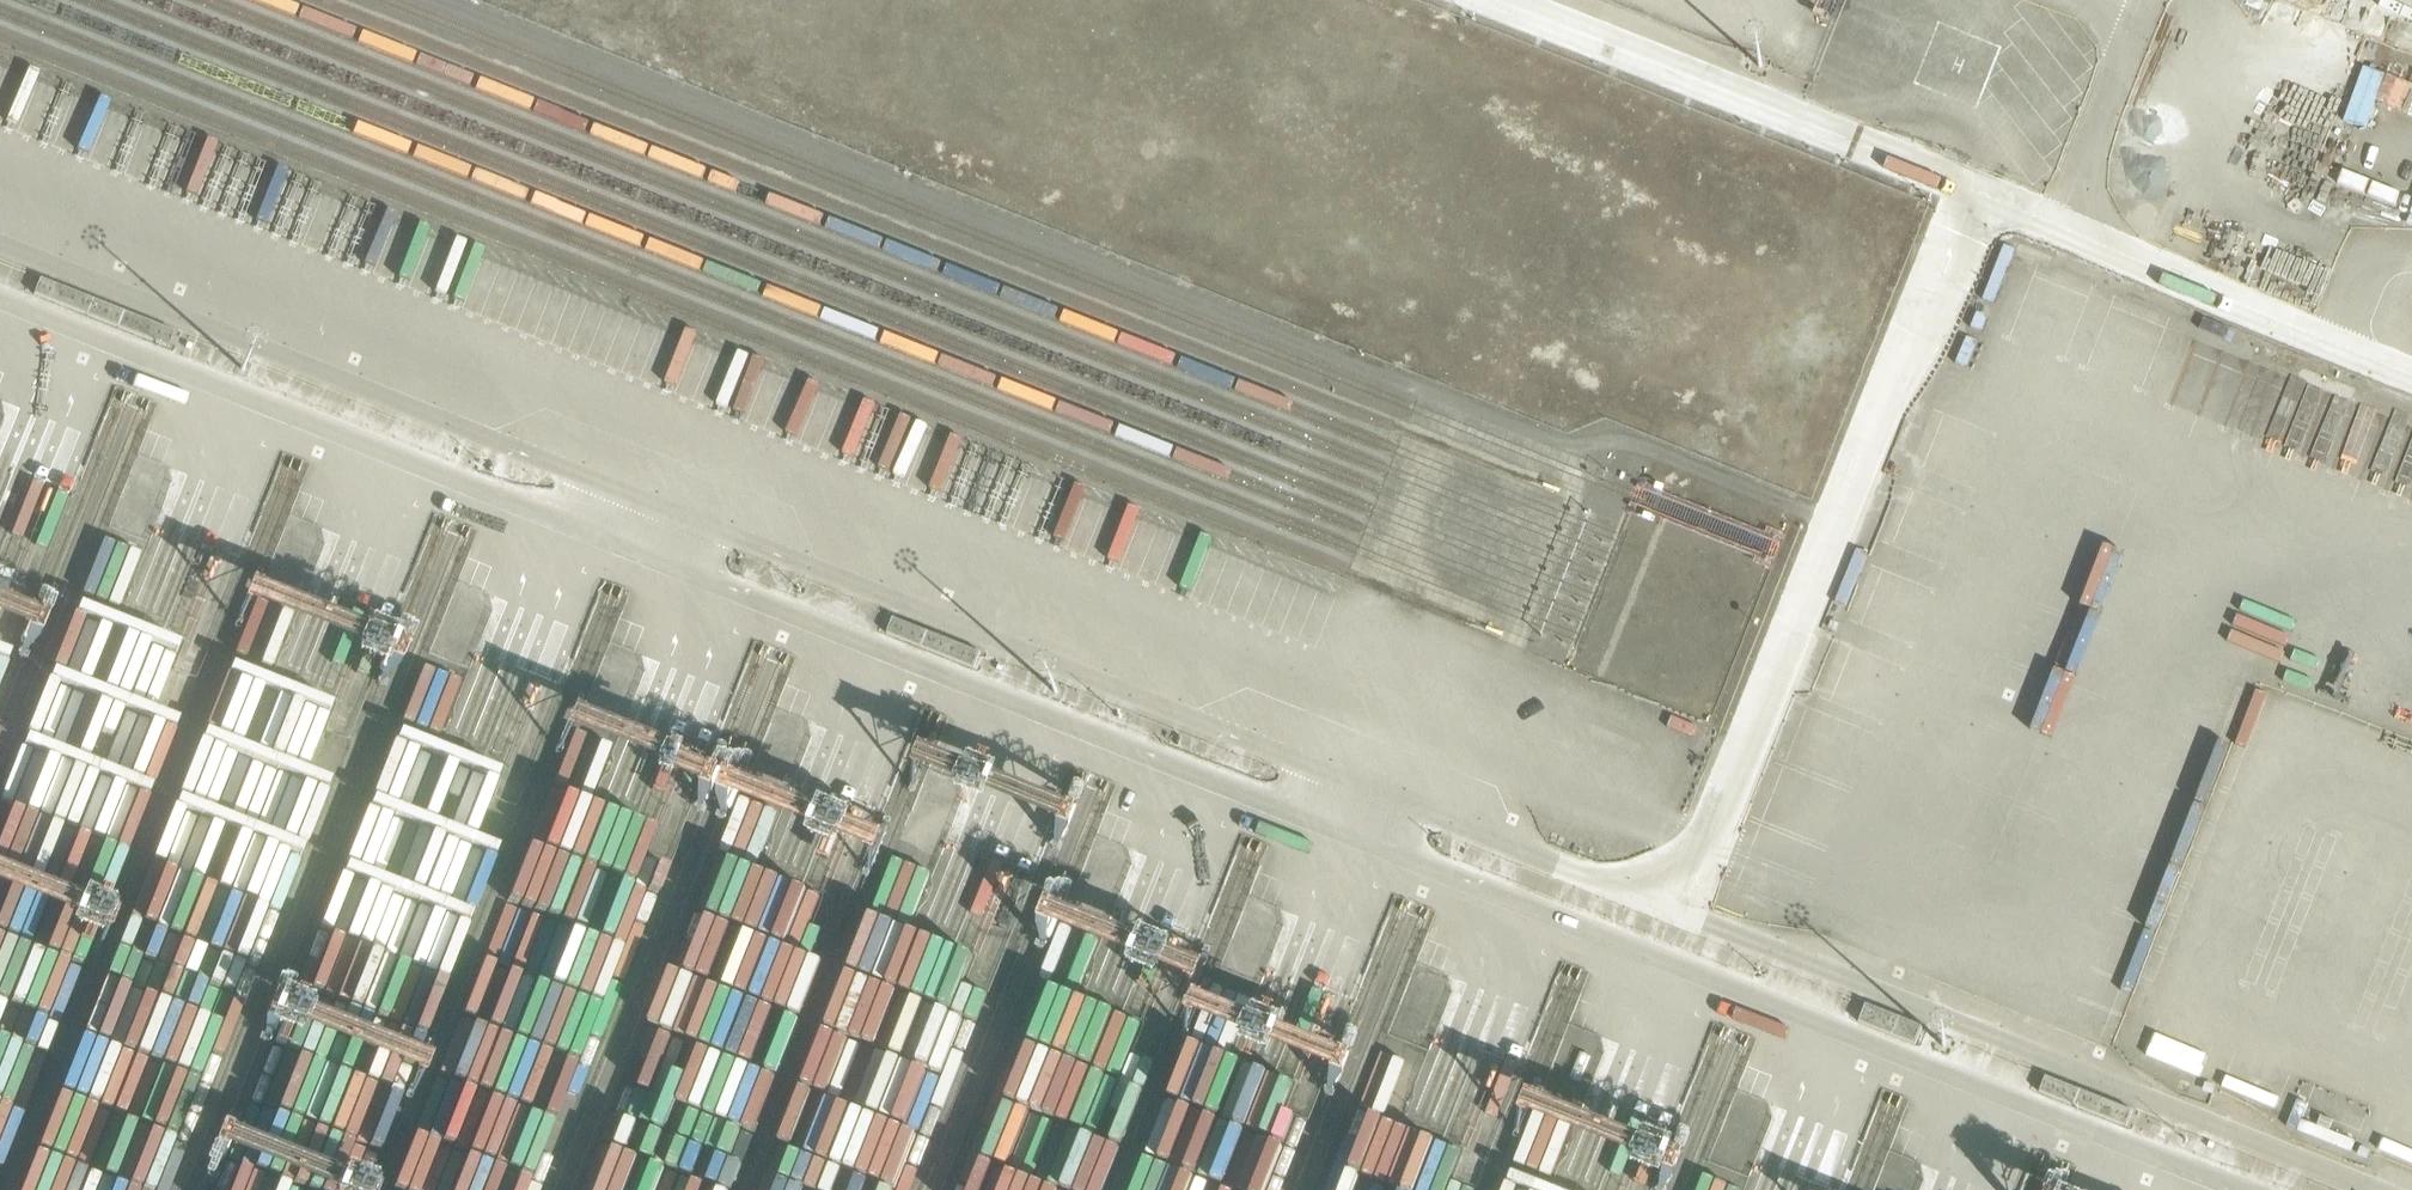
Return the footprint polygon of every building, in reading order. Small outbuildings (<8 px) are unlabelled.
[(2363,65),(2344,119),(2367,128),(2377,100),(2411,113),(2411,83),(2363,65)] [(2044,252),(2002,242),(1992,286),(2002,288),(2009,258),(2041,266),(2044,252)] [(32,294),(167,348),(173,333),(38,279),(32,294)] [(2290,383),(2290,404),(2309,391),(2310,406),(2335,415),(2323,415),(2330,425),(2293,450),(2329,463),(2321,450),(2350,449),(2346,444),(2356,437),(2346,438),(2345,416),(2369,425),(2364,428),(2377,433),(2366,440),(2374,453),(2382,430),(2392,430),(2388,442),(2402,464),(2401,430),(2411,430),(2411,427),(2290,383)] [(2336,470),(2411,498),(2411,468),(2336,470)] [(980,654),(892,619),(886,634),(974,669),(980,654)] [(1857,1022),(1915,1045),(1922,1027),(1865,1004),(1857,1022)] [(2044,1077),(2038,1092),(2126,1127),(2132,1112),(2044,1077)]
